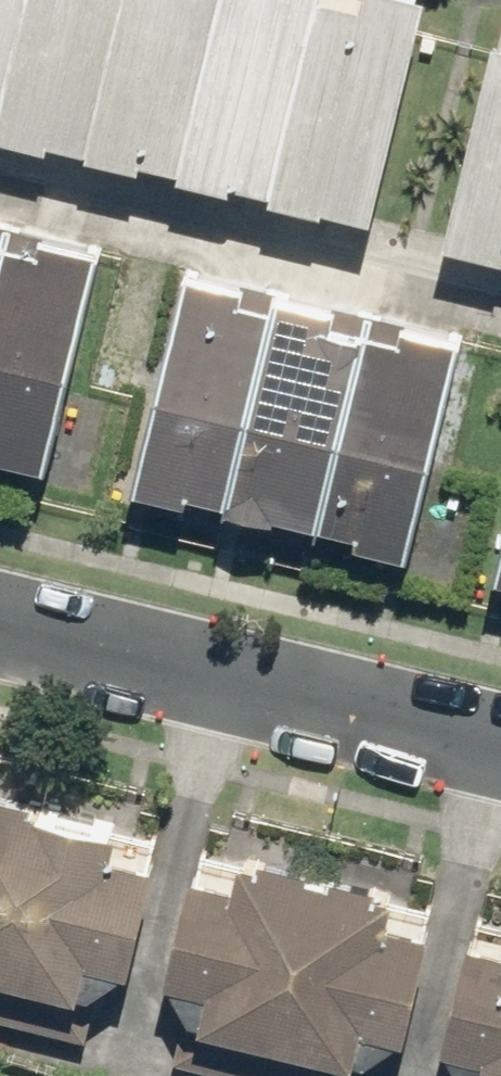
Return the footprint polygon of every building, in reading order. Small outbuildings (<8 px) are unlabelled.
[(370,219),(422,0),(361,0),(359,7),(331,0),(0,0),(0,131),(370,219)] [(495,22),(443,249),(500,262),(500,24),(495,22)] [(0,230),(0,451),(50,462),(97,251),(0,230)] [(456,337),(185,276),(138,484),(409,545),(456,337)] [(114,813),(0,784),(0,1010),(82,1030),(98,969),(123,975),(152,862),(105,850),(114,813)] [(206,1075),(358,1075),(367,1039),(394,1046),(426,919),(383,908),(390,882),(241,844),(234,871),(185,859),(151,995),(183,1003),(168,1065),(206,1075)] [(468,911),(425,1075),(500,1075),(500,920),(468,911)]
